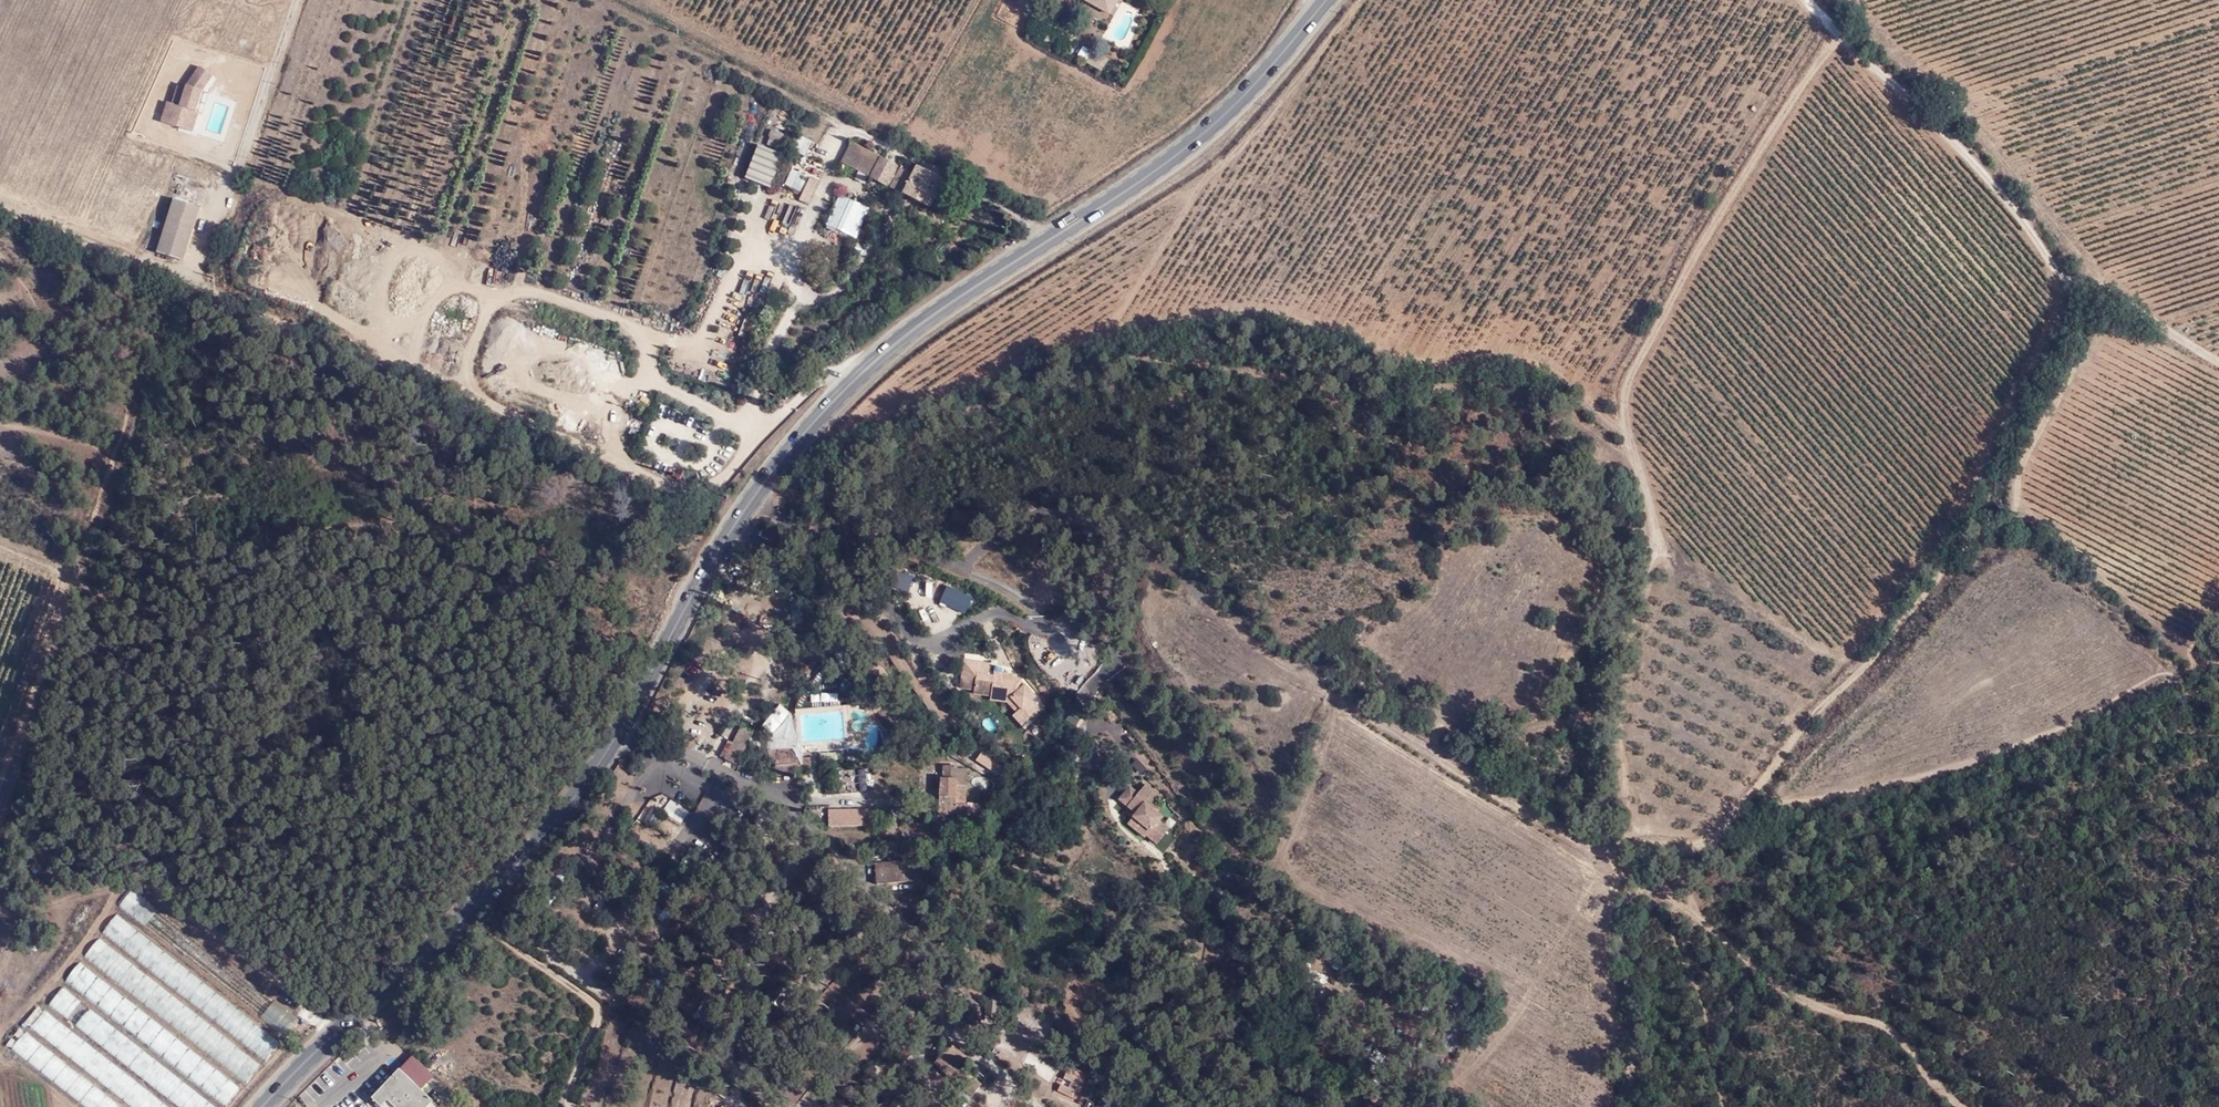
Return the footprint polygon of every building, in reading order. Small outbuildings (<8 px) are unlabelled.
[(1073,1),(1112,12),(1117,0),(1074,0),(1073,1)] [(1108,60),(1093,51),(1087,63),(1102,71),(1108,60)] [(213,76),(200,66),(186,86),(181,104),(167,101),(160,121),(195,129),(204,90),(213,76)] [(771,128),(766,141),(781,147),(786,134),(771,128)] [(797,134),(793,152),(806,155),(810,137),(797,134)] [(744,177),(771,185),(781,150),(755,142),(744,177)] [(851,142),(841,162),(869,176),(879,156),(851,142)] [(879,156),(869,176),(886,183),(896,165),(879,156)] [(900,167),(890,186),(929,205),(941,178),(917,165),(912,174),(900,167)] [(790,167),(783,183),(800,191),(797,199),(808,204),(819,179),(790,167)] [(856,236),(868,207),(840,195),(828,224),(856,236)] [(174,198),(156,251),(183,261),(202,207),(174,198)] [(891,585),(908,589),(911,573),(894,570),(891,585)] [(981,593),(942,579),(937,596),(973,612),(981,593)] [(932,611),(929,597),(919,599),(922,613),(932,611)] [(989,663),(962,659),(957,685),(974,692),(990,696),(990,698),(1007,702),(1017,711),(1014,716),(1022,727),(1041,709),(1034,701),(1037,697),(1014,673),(989,670),(989,663)] [(824,709),(824,695),(816,695),(816,709),(824,709)] [(772,733),(786,717),(790,713),(788,712),(779,704),(762,724),(772,733)] [(751,733),(741,727),(733,743),(726,740),(719,755),(727,761),(736,766),(751,733)] [(797,746),(773,749),(776,765),(809,762),(808,753),(797,746)] [(867,790),(865,766),(842,768),(844,792),(867,790)] [(990,771),(945,767),(942,812),(984,816),(985,803),(970,801),(971,785),(989,787),(990,771)] [(1130,787),(1118,801),(1136,815),(1133,819),(1127,825),(1143,839),(1145,836),(1155,844),(1168,828),(1159,821),(1162,817),(1151,809),(1161,798),(1145,785),(1138,793),(1130,787)] [(829,809),(829,826),(866,826),(866,809),(829,809)] [(927,858),(875,863),(877,885),(929,880),(927,858)] [(283,1038),(297,1019),(129,887),(115,906),(283,1038)] [(766,924),(769,915),(757,911),(754,919),(766,924)] [(114,913),(99,933),(263,1064),(279,1044),(114,913)] [(245,1087),(261,1067),(99,936),(82,956),(245,1087)] [(226,1105),(239,1088),(80,962),(67,979),(226,1105)] [(51,1003),(183,1106),(215,1106),(63,988),(51,1003)] [(168,1103),(146,1087),(44,1008),(30,1026),(134,1106),(173,1106),(168,1103)] [(26,1031),(11,1049),(86,1106),(125,1106),(122,1105),(26,1031)] [(438,1106),(398,1069),(372,1099),(381,1106),(437,1106),(438,1106)] [(1077,1085),(1080,1077),(1067,1072),(1064,1079),(1071,1082),(1068,1087),(1061,1085),(1059,1091),(1072,1096),(1074,1091),(1079,1092),(1081,1086),(1077,1085)]
